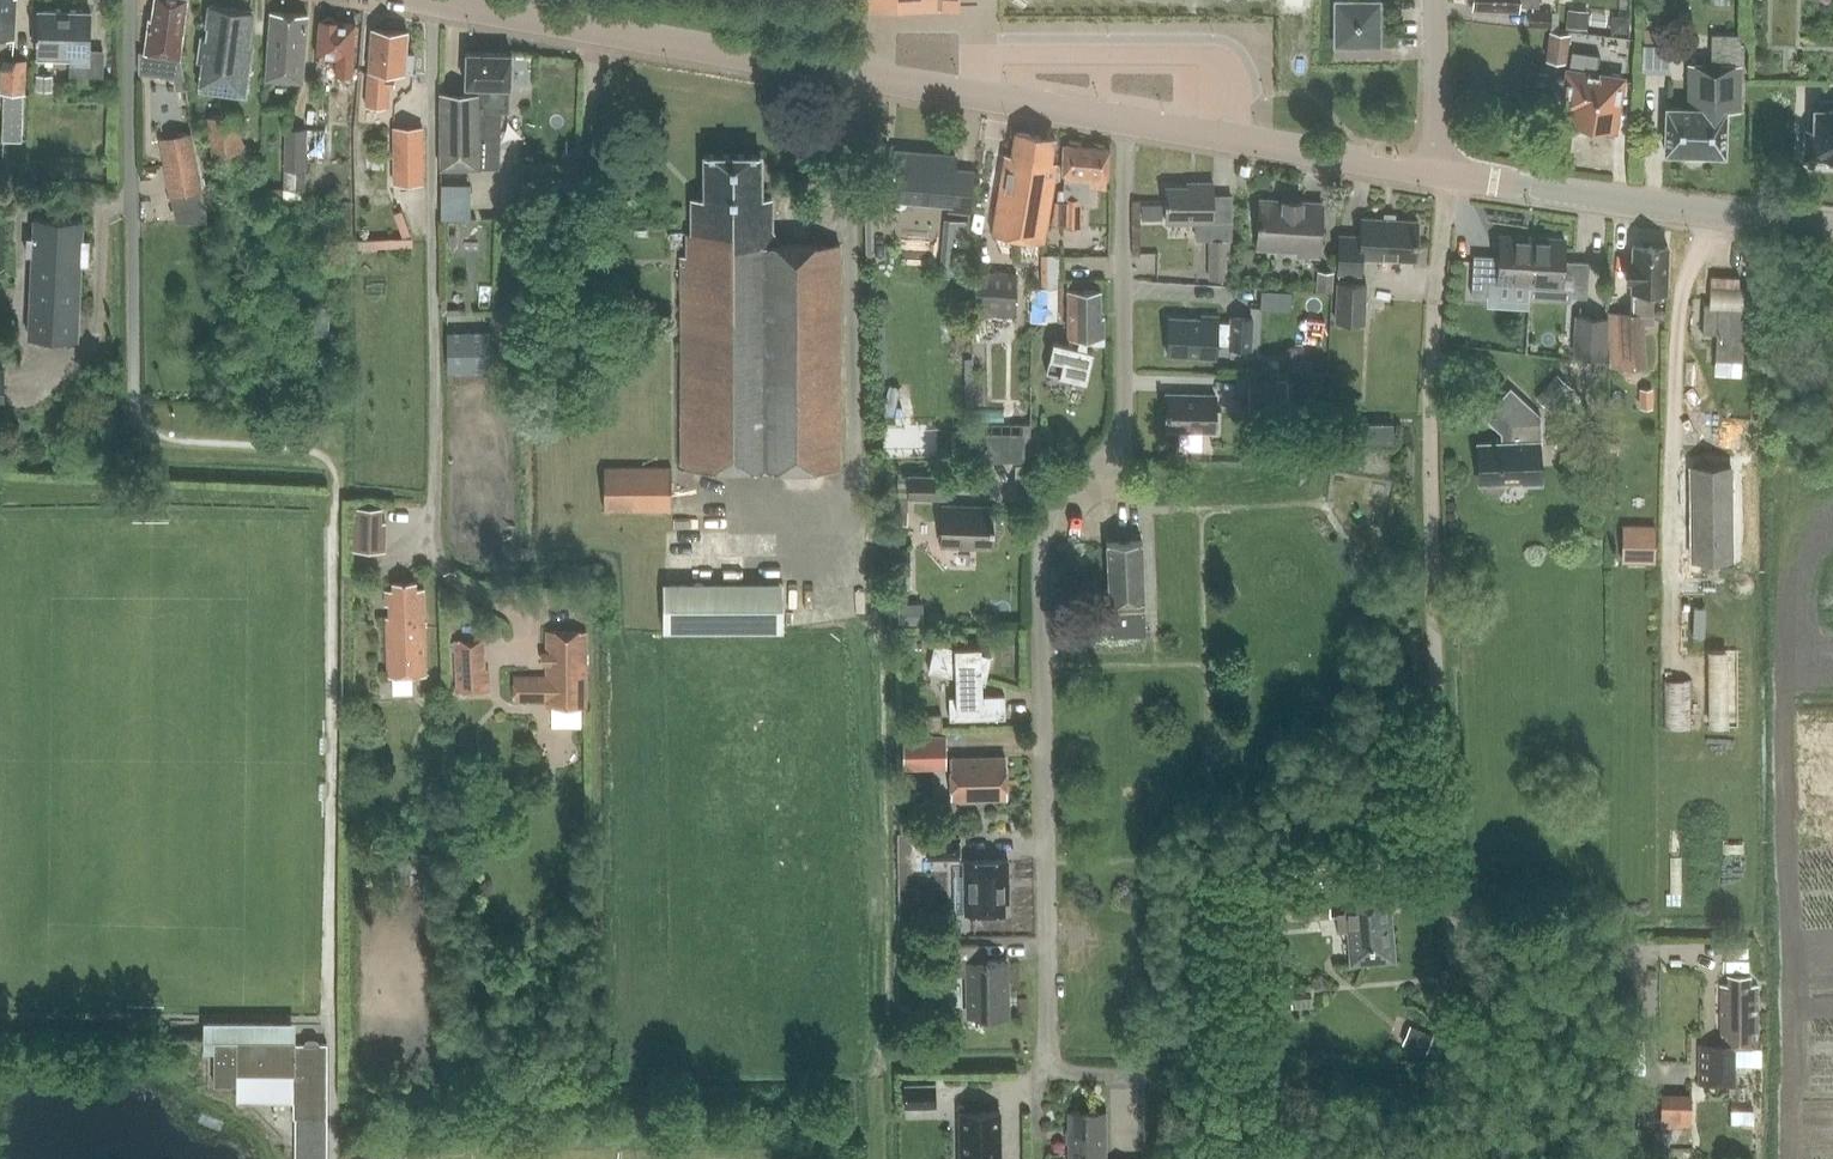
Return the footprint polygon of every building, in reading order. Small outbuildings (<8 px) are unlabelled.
[(17,0),(0,0),(0,40),(14,41),(17,0)] [(139,73),(184,79),(179,57),(187,0),(156,0),(153,20),(150,19),(145,53),(139,52),(139,73)] [(895,8),(960,8),(960,0),(895,0),(895,8)] [(1383,1),(1378,1),(1378,0),(1358,0),(1358,1),(1336,1),(1336,46),(1382,47),(1383,1)] [(1539,0),(1472,0),(1473,1),(1473,5),(1502,6),(1502,9),(1520,10),(1520,4),(1539,5),(1539,0)] [(246,60),(253,12),(212,6),(208,38),(202,37),(199,62),(204,62),(200,91),(246,97),(251,60),(246,60)] [(1587,29),(1588,11),(1568,9),(1567,27),(1587,29)] [(1552,24),(1553,11),(1531,10),(1531,24),(1552,24)] [(304,82),(309,14),(271,11),(266,79),(304,82)] [(104,76),(105,51),(91,51),(92,13),(40,12),(38,59),(71,60),(71,75),(104,76)] [(1612,16),(1611,33),(1628,34),(1629,17),(1612,16)] [(353,77),(358,24),(321,20),(317,57),(338,59),(337,75),(353,77)] [(1669,31),(1646,29),(1646,43),(1668,44),(1669,31)] [(370,70),(368,106),(390,108),(393,72),(414,74),(416,54),(408,53),(410,33),(374,30),(371,70),(370,70)] [(1544,60),(1566,63),(1570,34),(1548,31),(1544,60)] [(1741,64),(1743,64),(1743,36),(1712,35),(1711,65),(1741,65),(1741,64)] [(1613,130),(1621,80),(1594,76),(1597,56),(1573,52),(1564,105),(1572,106),(1569,124),(1613,130)] [(443,168),(490,169),(490,168),(501,168),(502,137),(502,112),(509,112),(510,87),(513,87),(513,53),(467,53),(467,94),(443,94),(443,168)] [(3,95),(2,139),(22,140),(23,95),(27,96),(28,63),(2,62),(1,95),(3,95)] [(1740,112),(1741,65),(1711,65),(1690,64),(1689,108),(1668,108),(1666,153),(1725,155),(1726,111),(1740,112)] [(36,75),(36,90),(52,91),(53,75),(36,75)] [(1822,102),(1821,134),(1807,134),(1806,157),(1832,158),(1832,103),(1822,102)] [(212,155),(245,151),(244,143),(239,130),(237,114),(207,118),(212,155)] [(307,131),(307,129),(286,128),(285,188),(307,188),(307,160),(307,131)] [(395,184),(425,183),(424,129),(395,129),(395,184)] [(180,160),(164,163),(170,197),(202,191),(191,133),(175,136),(180,160)] [(1007,154),(992,234),(1045,243),(1059,163),(1052,162),(1056,140),(1016,133),(1012,155),(1007,154)] [(1066,146),(1064,175),(1066,175),(1066,191),(1059,191),(1059,203),(1057,203),(1052,226),(1081,227),(1082,200),(1090,200),(1090,188),(1108,188),(1108,178),(1110,178),(1112,148),(1066,146)] [(895,150),(891,197),(951,203),(951,211),(971,213),(975,171),(955,170),(956,156),(895,150)] [(688,255),(681,256),(682,469),(842,468),(840,244),(781,245),(773,230),(773,197),(762,197),(762,155),(705,155),(705,197),(693,197),(693,232),(688,232),(688,255)] [(1167,187),(1167,223),(1197,223),(1197,240),(1210,240),(1231,240),(1232,197),(1214,197),(1214,183),(1199,183),(1199,188),(1167,187)] [(1320,257),(1323,203),(1261,199),(1258,248),(1298,250),(1298,255),(1320,257)] [(1143,204),(1143,218),(1162,218),(1163,204),(1143,204)] [(402,235),(363,237),(364,247),(412,244),(410,210),(401,211),(402,235)] [(1362,218),(1361,236),(1339,235),(1337,273),(1361,274),(1362,258),(1415,260),(1417,221),(1362,218)] [(84,221),(35,219),(35,238),(29,238),(28,255),(34,255),(30,338),(79,340),(82,264),(89,265),(90,241),(83,241),(84,221)] [(1530,286),(1532,238),(1502,236),(1500,262),(1475,261),(1473,296),(1490,297),(1490,284),(1530,286)] [(1532,238),(1530,286),(1573,288),(1573,297),(1589,298),(1591,263),(1565,261),(1566,240),(1532,238)] [(1231,257),(1231,240),(1210,240),(1210,281),(1227,281),(1227,257),(1231,257)] [(1668,291),(1668,245),(1632,244),(1633,260),(1627,260),(1627,281),(1633,281),(1634,313),(1621,313),(1622,366),(1648,366),(1647,319),(1655,319),(1654,291),(1668,291)] [(1044,252),(1045,284),(1063,283),(1061,251),(1044,252)] [(1015,318),(1018,273),(977,270),(974,315),(1015,318)] [(1333,293),(1334,274),(1318,272),(1316,291),(1333,293)] [(1366,326),(1368,286),(1337,285),(1335,325),(1366,326)] [(1059,320),(1059,287),(1027,287),(1027,320),(1059,320)] [(1263,307),(1293,305),(1292,287),(1262,288),(1263,307)] [(1102,318),(1102,291),(1069,291),(1070,345),(1053,341),(1046,371),(1086,381),(1093,351),(1088,350),(1088,343),(1106,343),(1106,318),(1102,318)] [(1252,349),(1253,318),(1233,317),(1232,323),(1219,323),(1220,317),(1203,316),(1202,319),(1170,317),(1168,355),(1217,357),(1218,342),(1230,343),(1230,347),(1252,349)] [(1609,359),(1611,320),(1577,319),(1575,358),(1609,359)] [(955,326),(955,344),(965,344),(965,326),(955,326)] [(451,373),(490,371),(489,333),(450,334),(451,373)] [(1312,373),(1312,361),(1292,361),(1292,372),(1312,373)] [(1559,375),(1538,396),(1552,410),(1573,389),(1559,375)] [(1286,412),(1287,379),(1250,378),(1250,412),(1286,412)] [(1500,442),(1477,443),(1479,484),(1482,484),(1482,488),(1483,489),(1485,492),(1488,494),(1491,495),(1494,495),(1497,494),(1501,492),(1504,489),(1505,484),(1521,483),(1522,485),(1541,484),(1540,443),(1542,443),(1541,416),(1510,387),(1506,392),(1493,405),(1515,425),(1516,442),(1500,442)] [(1652,389),(1640,390),(1640,407),(1653,407),(1652,389)] [(1216,431),(1217,395),(1168,394),(1167,430),(1216,431)] [(1365,442),(1394,442),(1394,423),(1365,423),(1365,442)] [(980,458),(1022,458),(1022,430),(980,430),(980,458)] [(606,510),(673,510),(672,466),(605,467),(606,510)] [(1691,468),(1692,542),(1732,542),(1732,468),(1691,468)] [(950,502),(951,478),(910,476),(910,477),(897,477),(896,497),(910,497),(910,500),(950,502)] [(940,545),(991,547),(993,506),(942,504),(940,545)] [(386,551),(388,522),(382,522),(383,508),(355,507),(353,550),(386,551)] [(1623,539),(1622,564),(1655,565),(1656,540),(1623,539)] [(1109,603),(1146,601),(1143,540),(1107,541),(1109,603)] [(658,578),(659,629),(779,628),(779,578),(658,578)] [(389,677),(428,676),(425,590),(417,590),(417,582),(395,583),(395,590),(387,591),(389,677)] [(1080,612),(1105,611),(1105,596),(1079,597),(1080,612)] [(1107,635),(1147,633),(1145,610),(1106,612),(1107,635)] [(547,708),(586,708),(587,632),(547,632),(547,677),(514,677),(515,700),(547,700),(547,708)] [(488,669),(485,669),(484,640),(454,641),(456,693),(489,692),(488,669)] [(983,699),(982,687),(988,659),(988,652),(961,653),(932,647),(926,675),(953,681),(954,700),(947,700),(948,723),(1003,720),(1002,698),(983,699)] [(942,732),(942,716),(920,716),(920,732),(942,732)] [(904,770),(946,768),(945,735),(903,737),(904,770)] [(1004,760),(950,762),(951,802),(959,802),(959,804),(974,804),(974,801),(1006,800),(1004,760)] [(921,834),(921,816),(904,816),(905,834),(921,834)] [(926,842),(926,841),(926,837),(903,838),(904,859),(927,858),(926,842)] [(959,840),(926,841),(926,842),(927,858),(960,857),(959,840)] [(1008,862),(968,863),(970,916),(1005,915),(1004,882),(1009,882),(1008,862)] [(1353,962),(1393,958),(1386,886),(1347,890),(1349,913),(1338,914),(1340,930),(1350,930),(1353,962)] [(1281,919),(1331,915),(1329,890),(1309,892),(1279,895),(1281,919)] [(981,963),(980,946),(950,947),(951,977),(971,977),(972,1017),(1009,1016),(1007,963),(981,963)] [(1736,1047),(1759,1047),(1759,985),(1752,985),(1752,976),(1729,976),(1729,985),(1721,985),(1721,1047),(1701,1047),(1701,1086),(1736,1086),(1736,1047)] [(1310,994),(1291,995),(1291,1009),(1311,1007),(1310,994)] [(329,1044),(297,1044),(297,1023),(205,1023),(205,1054),(217,1054),(216,1085),(242,1085),(242,1103),(296,1103),(296,1119),(297,1119),(296,1158),(328,1158),(329,1044)] [(1409,1025),(1401,1044),(1425,1054),(1433,1035),(1409,1025)] [(906,1110),(937,1110),(937,1086),(906,1086),(906,1110)] [(1690,1089),(1661,1089),(1661,1123),(1691,1123),(1690,1089)] [(1732,1110),(1732,1125),(1744,1125),(1744,1130),(1760,1130),(1760,1123),(1756,1123),(1756,1110),(1732,1110)] [(1003,1113),(963,1113),(964,1158),(1004,1158),(1003,1113)] [(1107,1113),(1069,1113),(1070,1158),(1107,1158),(1107,1113)]
